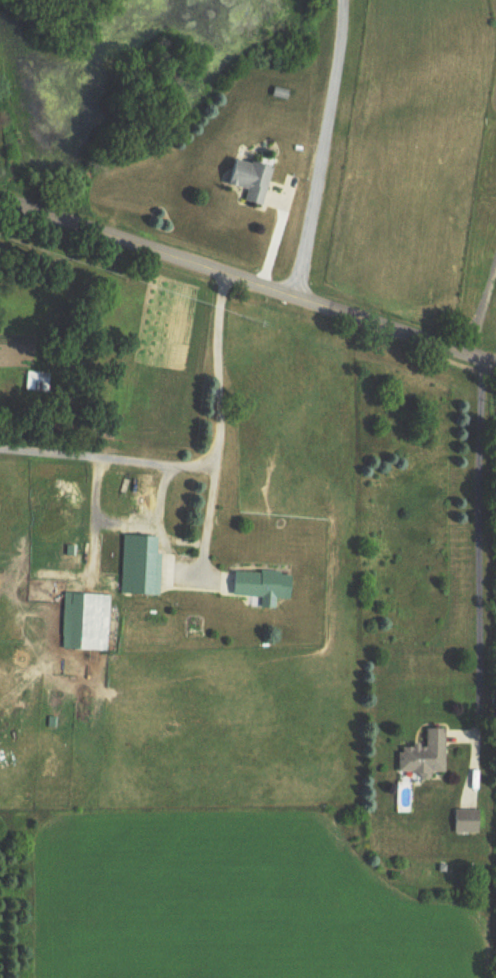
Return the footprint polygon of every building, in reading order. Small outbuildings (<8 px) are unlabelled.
[(227,186),(248,191),(246,202),(264,207),(273,168),(234,159),(227,186)] [(27,391),(50,394),(52,376),(29,374),(27,391)] [(123,538),(121,596),(160,597),(161,539),(123,538)] [(293,601),(293,573),(235,573),(235,598),(257,598),(257,609),(276,609),(276,601),(293,601)] [(71,637),(64,637),(63,650),(100,652),(103,597),(73,595),(71,637)] [(445,775),(445,729),(426,729),(426,748),(398,748),(398,774),(445,775)] [(479,811),(453,811),(453,833),(479,833),(479,811)]
